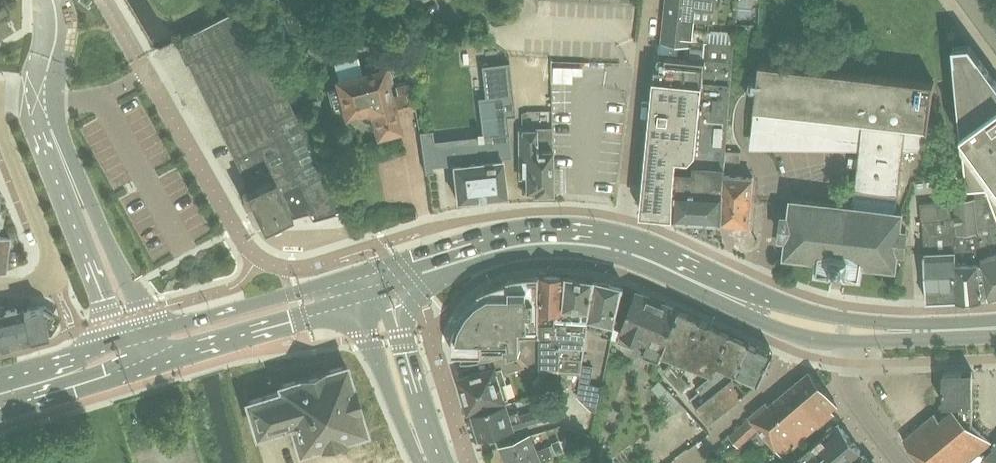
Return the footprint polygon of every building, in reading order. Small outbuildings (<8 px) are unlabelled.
[(665,15),(694,18),(697,18),(709,18),(710,9),(713,9),(713,7),(717,5),(717,0),(666,0),(665,15)] [(241,195),(245,203),(251,201),(264,227),(308,206),(314,218),(340,205),(243,5),(183,36),(185,44),(179,47),(186,62),(188,61),(250,189),(246,191),(241,195)] [(665,15),(662,41),(685,43),(683,57),(688,57),(706,59),(708,44),(709,31),(693,30),(694,18),(665,15)] [(722,219),(725,175),(726,160),(727,150),(733,61),(734,47),(708,44),(706,59),(707,59),(697,151),(689,160),(678,159),(675,216),(676,216),(689,217),(720,219),(722,219)] [(968,52),(967,52),(954,53),(967,188),(987,186),(989,191),(987,191),(989,196),(995,215),(995,91),(968,52)] [(707,59),(706,59),(688,57),(667,55),(666,68),(656,67),(652,109),(655,110),(653,132),(650,131),(642,212),(652,213),(652,214),(665,215),(674,215),(674,216),(675,216),(678,159),(689,160),(697,151),(707,59)] [(390,66),(362,73),(358,57),(335,63),(339,80),(338,80),(340,87),(329,90),(335,111),(345,108),(347,115),(365,110),(374,115),(379,134),(400,128),(396,112),(416,107),(414,101),(410,85),(398,88),(399,94),(392,96),(388,81),(393,80),(390,66)] [(755,108),(753,126),(861,139),(859,158),(850,157),(849,161),(848,166),(858,167),(853,206),(897,211),(905,144),(927,147),(929,129),(935,81),(849,71),(761,61),(759,80),(756,99),(756,103),(755,108)] [(435,203),(458,198),(506,193),(501,147),(509,146),(504,105),(490,106),(494,141),(478,143),(479,147),(453,150),(452,138),(428,141),(421,99),(414,101),(416,107),(425,160),(427,174),(431,173),(435,203)] [(521,127),(522,174),(523,174),(523,191),(534,191),(534,192),(537,192),(540,196),(548,196),(550,192),(553,192),(553,148),(551,148),(550,148),(549,127),(521,127)] [(727,150),(726,160),(741,161),(742,151),(727,150)] [(725,175),(722,219),(722,222),(750,224),(754,177),(725,175)] [(989,196),(976,197),(979,230),(980,246),(989,296),(995,294),(995,215),(989,196)] [(925,252),(927,300),(958,299),(957,246),(959,232),(979,230),(976,197),(920,202),(922,221),(923,220),(925,252)] [(898,250),(904,251),(907,229),(900,229),(902,215),(903,211),(899,211),(897,211),(853,206),(796,199),(796,198),(792,198),(792,202),(790,216),(784,215),(782,237),(788,237),(786,251),(785,255),(789,255),(815,258),(820,258),(820,263),(822,263),(858,267),(861,268),(861,263),(864,264),(892,267),(896,268),(897,264),(896,264),(898,250)] [(959,232),(957,246),(958,299),(983,297),(989,296),(980,246),(979,230),(959,232)] [(6,271),(10,237),(0,236),(0,270),(6,271)] [(541,368),(541,293),(541,273),(523,275),(515,276),(509,277),(510,280),(502,282),(497,284),(492,286),(488,288),(479,292),(481,294),(477,297),(472,301),(468,306),(464,311),(461,316),(458,322),(456,329),(455,332),(454,335),(453,342),(453,347),(454,353),(454,358),(455,362),(470,363),(493,359),(511,354),(517,352),(533,368),(541,368)] [(564,310),(567,275),(541,273),(541,293),(541,368),(541,369),(545,373),(560,373),(562,342),(553,342),(553,310),(564,310)] [(583,364),(589,326),(596,279),(567,275),(564,310),(553,310),(553,342),(562,342),(560,373),(581,374),(578,395),(593,410),(597,410),(600,386),(589,383),(593,366),(583,364)] [(612,336),(625,285),(596,279),(589,326),(604,330),(603,334),(612,336)] [(620,339),(619,341),(635,347),(639,337),(647,340),(646,343),(648,344),(644,356),(659,362),(665,349),(680,308),(637,290),(622,330),(623,331),(620,339)] [(48,334),(48,333),(51,332),(55,326),(54,322),(55,322),(53,312),(52,312),(51,309),(45,305),(42,306),(41,305),(24,309),(17,308),(6,310),(0,311),(0,345),(48,334)] [(678,358),(664,370),(683,391),(691,384),(685,377),(683,376),(694,359),(702,362),(718,367),(732,333),(680,308),(665,349),(679,354),(678,358)] [(614,327),(612,336),(620,339),(623,331),(622,330),(614,327)] [(732,333),(718,367),(735,374),(736,371),(750,341),(732,333)] [(750,341),(736,371),(759,381),(760,382),(774,352),(750,341)] [(460,378),(469,410),(505,399),(501,385),(508,383),(504,373),(524,366),(511,354),(493,359),(496,369),(471,377),(471,375),(460,378)] [(291,424),(300,451),(339,439),(367,431),(346,364),(280,384),(281,390),(247,400),(257,434),(291,424)] [(701,390),(691,399),(697,406),(715,391),(734,376),(735,374),(718,367),(715,373),(698,387),(701,390)] [(715,391),(697,406),(711,421),(745,394),(744,393),(759,381),(736,371),(735,374),(734,376),(715,391)] [(730,435),(739,445),(760,427),(784,456),(834,414),(831,410),(837,406),(827,392),(810,371),(806,374),(770,405),(768,402),(750,416),(751,417),(730,435)] [(668,387),(661,380),(653,387),(660,394),(668,387)] [(668,387),(660,394),(676,411),(683,404),(668,387)] [(481,434),(482,439),(514,429),(542,420),(539,409),(521,414),(519,410),(509,413),(506,403),(474,413),(476,418),(472,419),(477,435),(481,434)] [(904,440),(916,455),(923,462),(961,462),(965,460),(967,462),(991,442),(973,426),(970,423),(955,409),(941,420),(936,414),(904,440)] [(839,423),(796,459),(800,462),(847,462),(861,451),(839,423)] [(543,462),(554,457),(549,445),(538,450),(531,434),(500,447),(507,462),(522,462),(540,456),(543,462)] [(560,441),(553,444),(557,456),(565,453),(560,441)] [(985,458),(988,460),(985,462),(995,462),(995,447),(985,458)] [(864,453),(851,462),(871,462),(864,453)]
